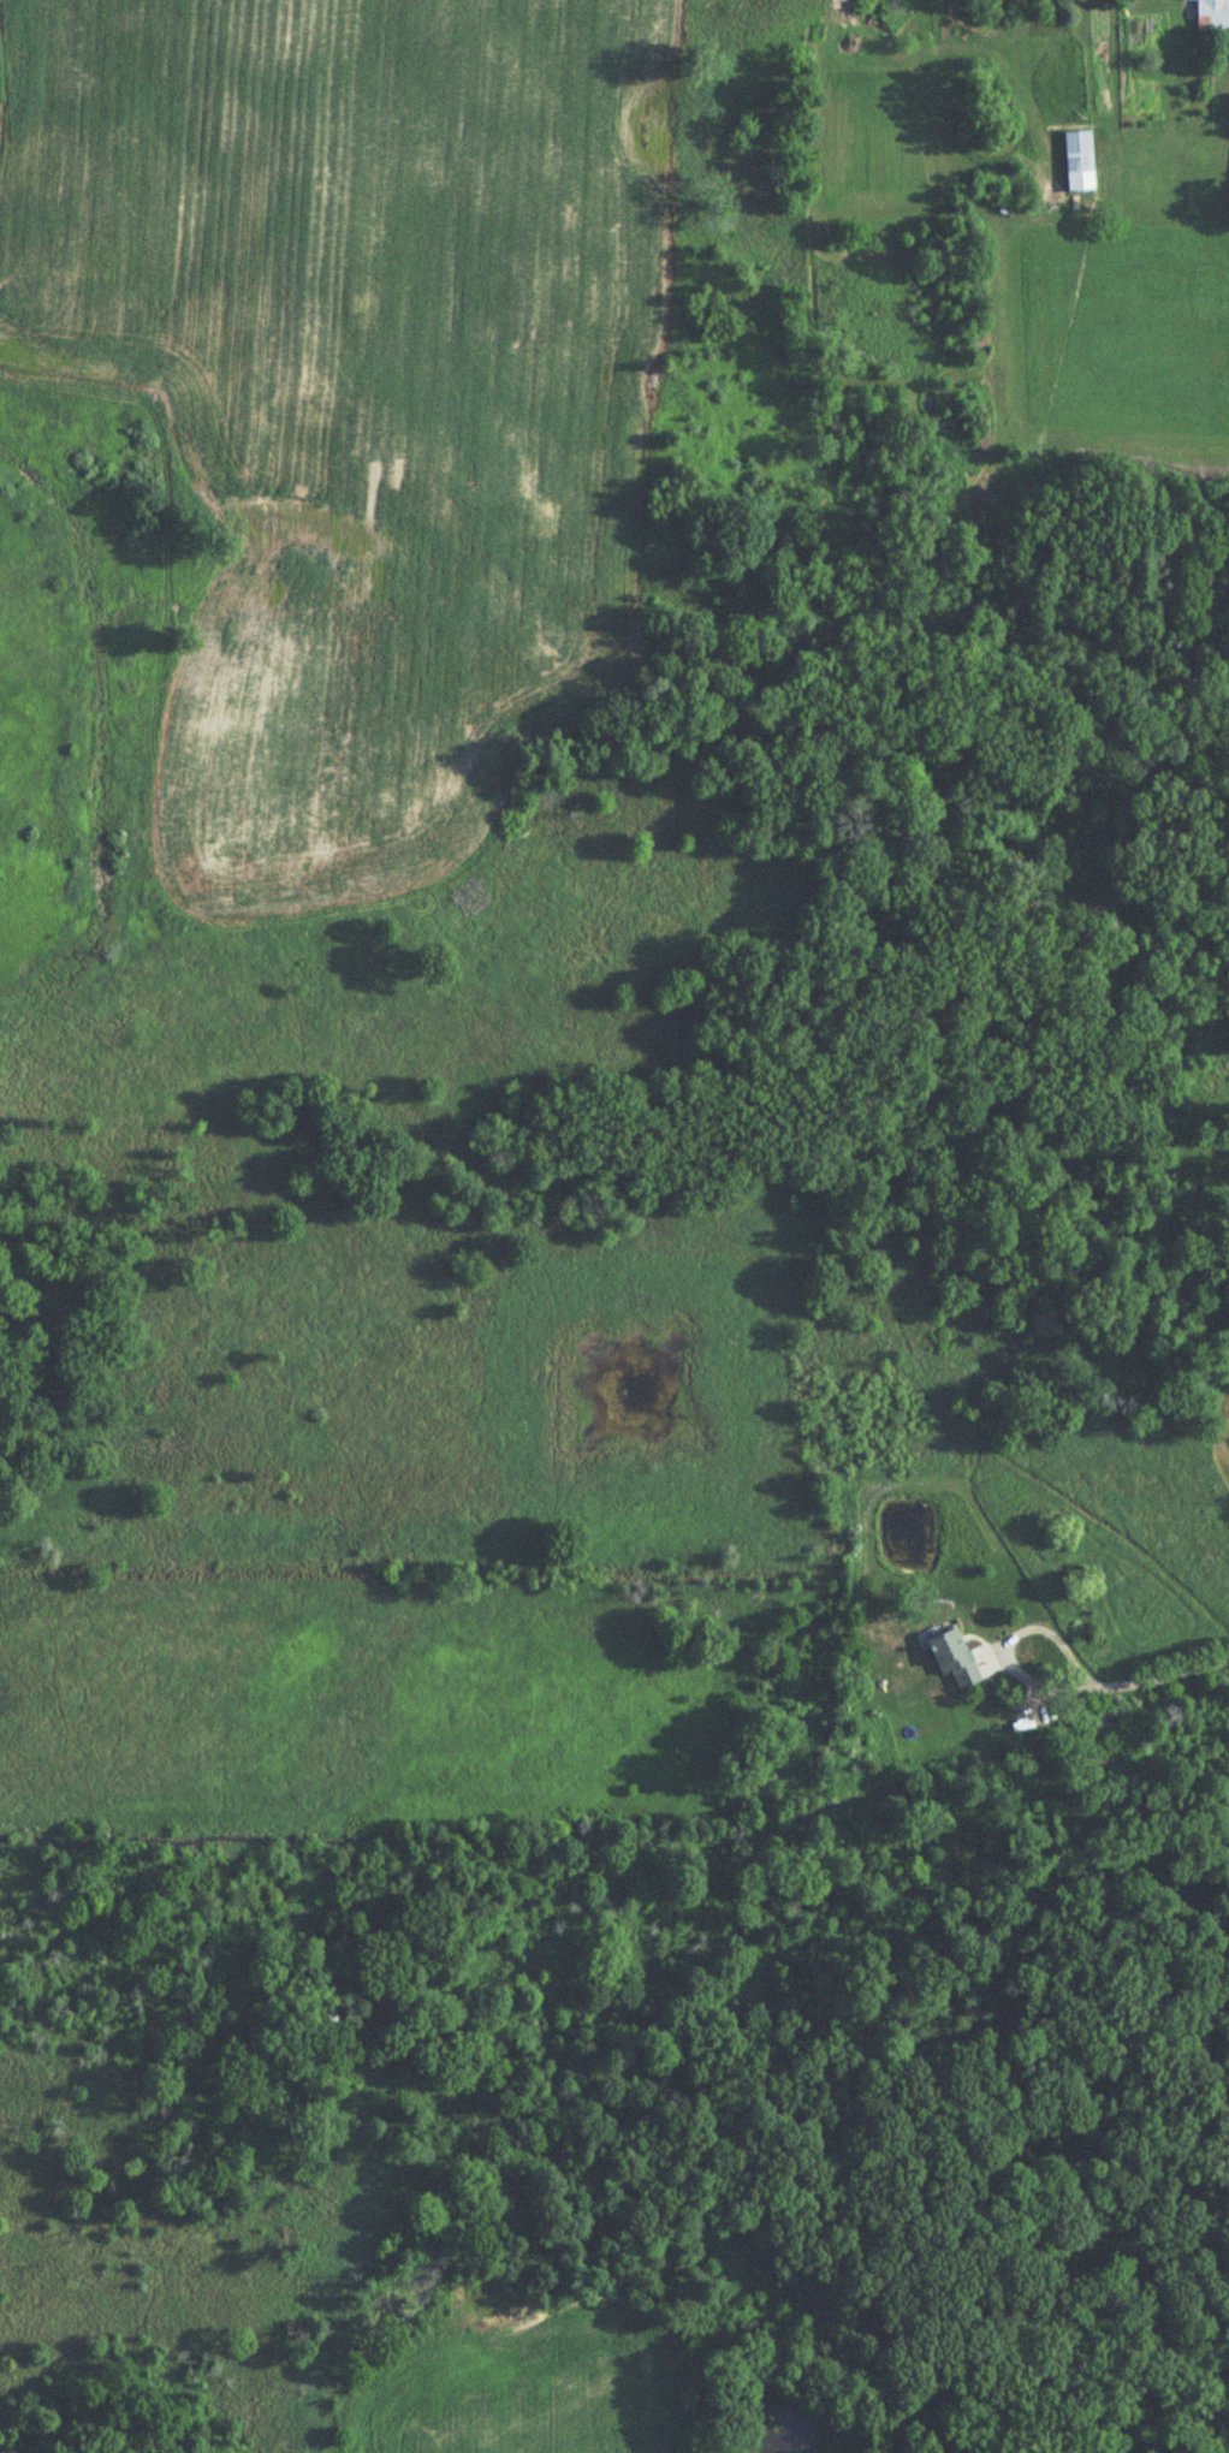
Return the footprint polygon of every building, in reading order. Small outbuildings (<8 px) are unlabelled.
[(1183,0),(1198,0),(1198,29),(1228,29),(1228,0),(1183,0)] [(1091,160),(1091,132),(1064,132),(1064,160),(1091,160)] [(972,1652),(964,1656),(954,1630),(927,1640),(942,1679),(953,1675),(959,1692),(984,1682),(972,1652)]
